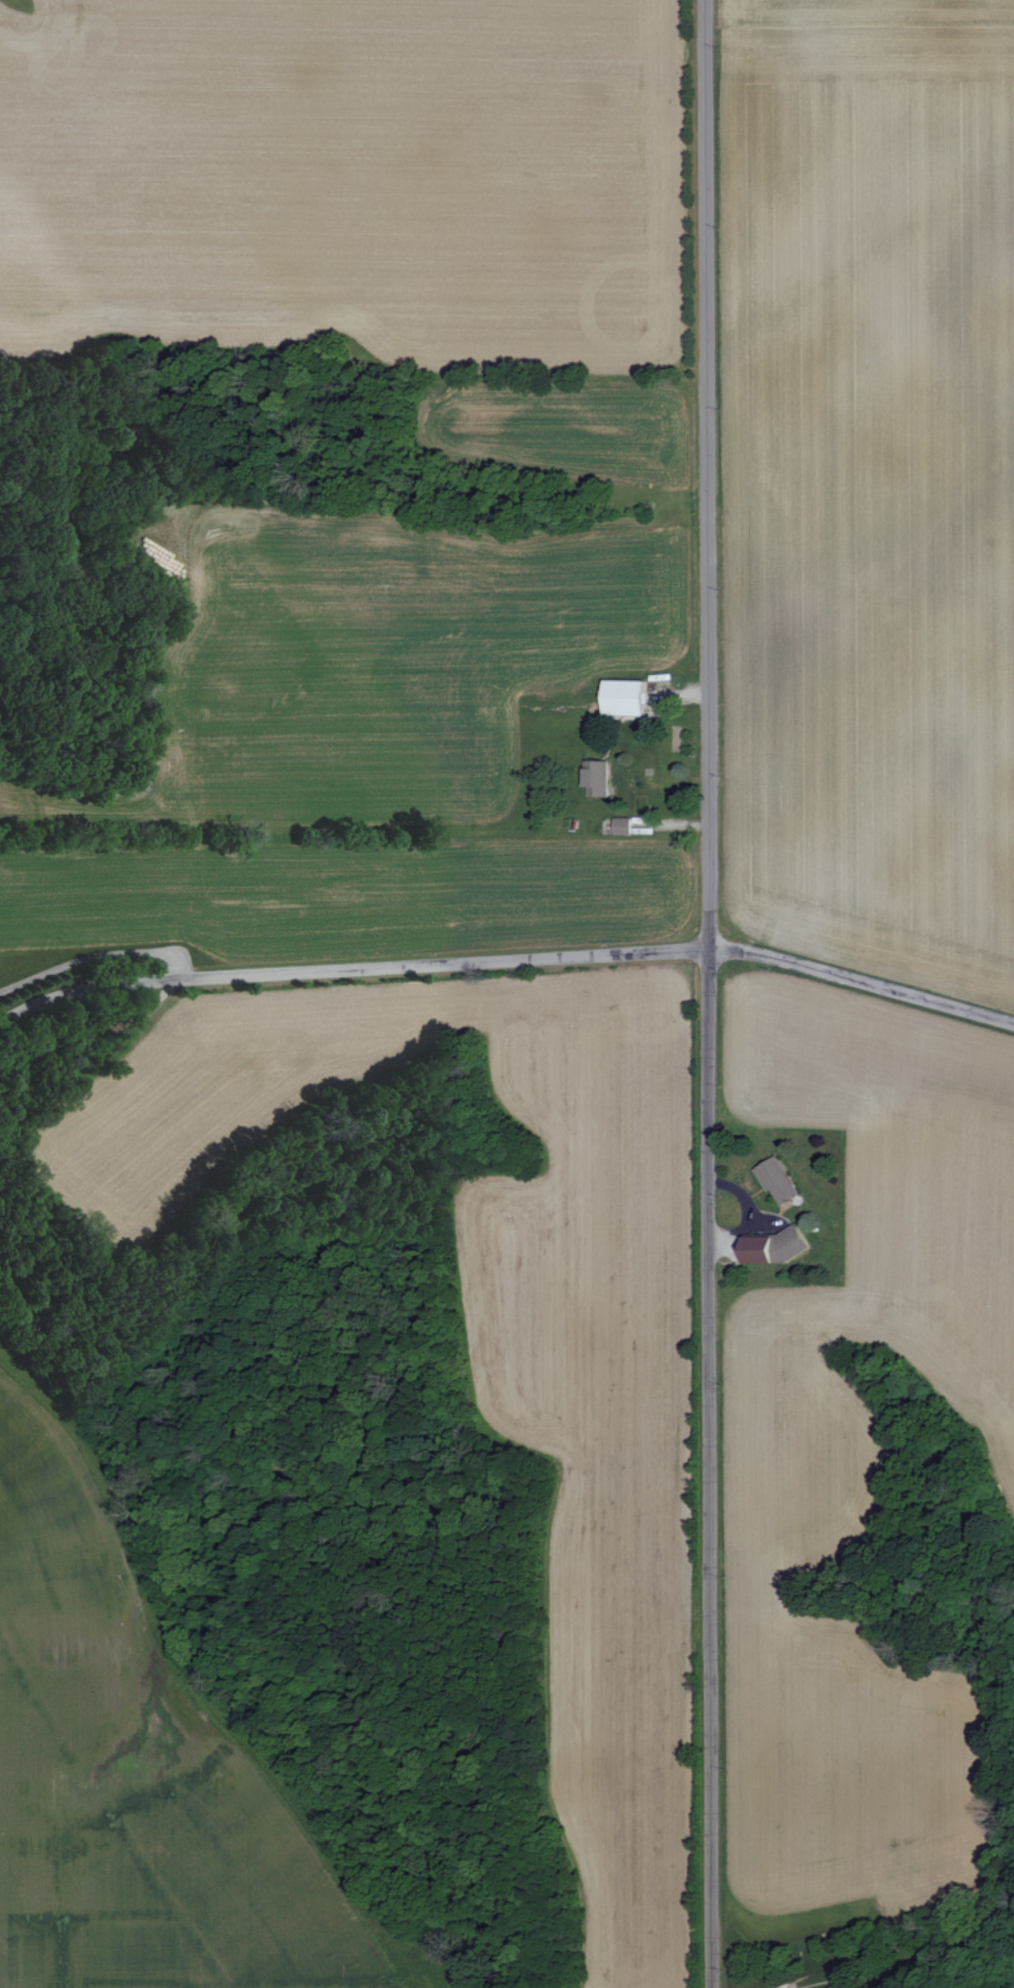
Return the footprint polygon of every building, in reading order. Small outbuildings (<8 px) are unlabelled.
[(642,716),(643,681),(603,680),(602,715),(642,716)] [(606,796),(607,761),(583,761),(583,787),(587,787),(587,796),(606,796)] [(628,835),(629,818),(612,818),(612,834),(628,835)] [(754,1167),(776,1206),(798,1194),(775,1155),(754,1167)] [(783,1262),(808,1247),(794,1222),(772,1236),(741,1235),(741,1261),(783,1262)]
